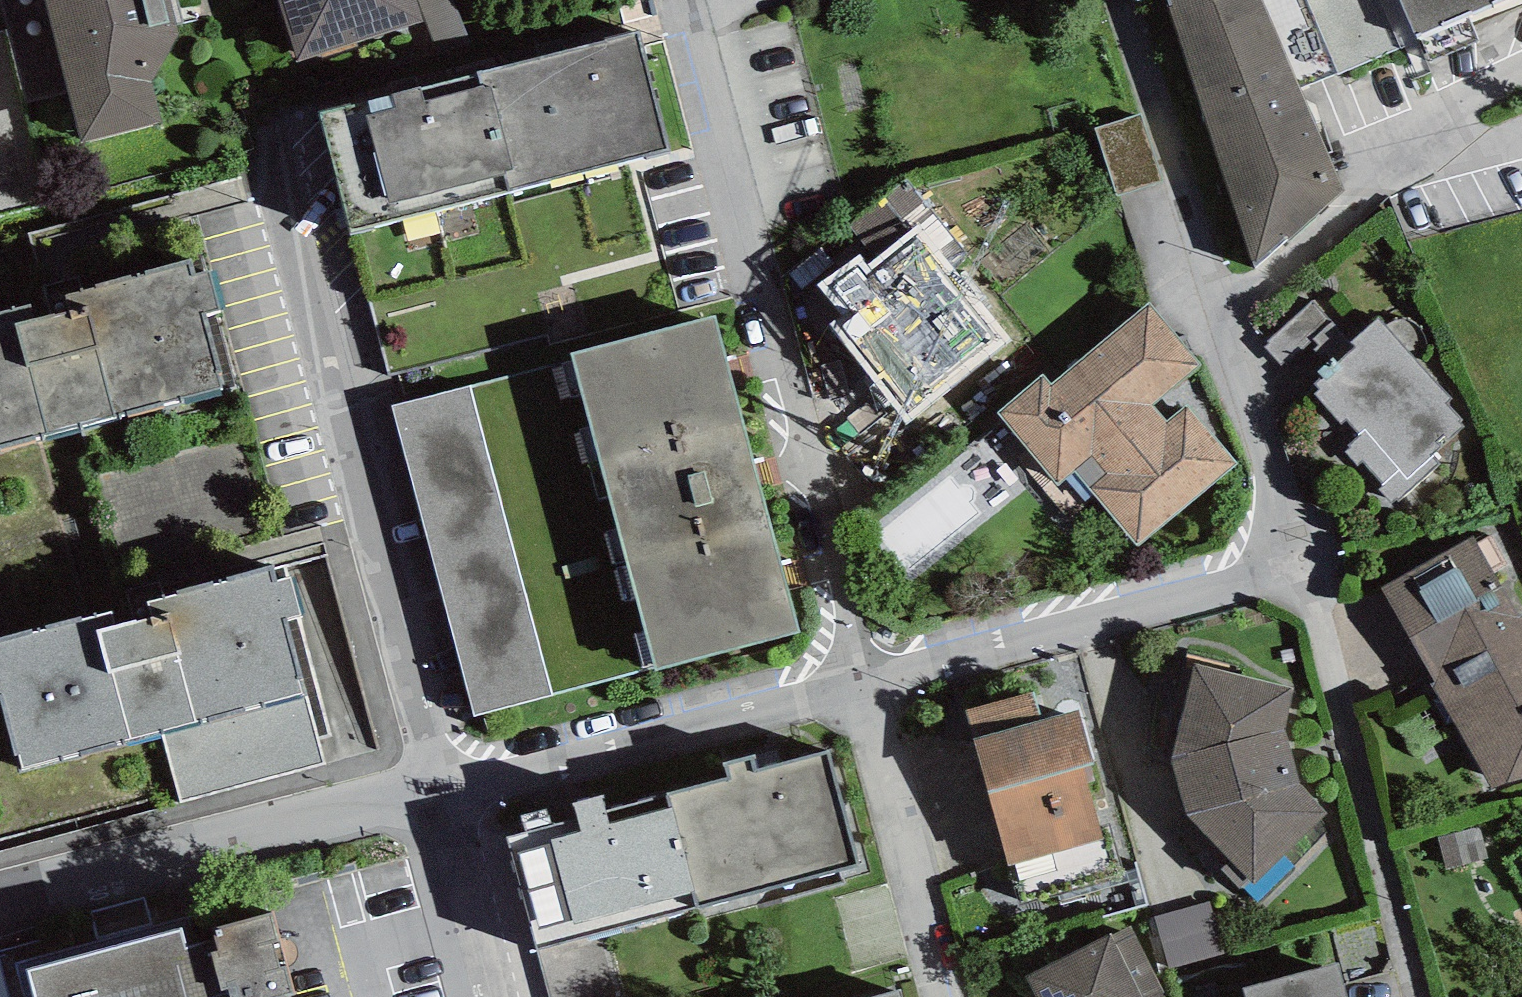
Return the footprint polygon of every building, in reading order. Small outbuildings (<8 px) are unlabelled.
[(82,144),(162,123),(150,82),(178,37),(169,0),(46,0),(82,144)] [(298,62),(424,24),(416,0),(279,0),(298,62)] [(439,59),(472,47),(455,0),(419,0),(439,59)] [(1253,270),(1345,191),(1260,0),(1168,0),(1253,270)] [(1339,74),(1420,38),(1431,62),(1478,39),(1467,17),(1505,0),(1307,0),(1339,74)] [(640,32),(480,73),(510,191),(670,151),(640,32)] [(351,232),(510,191),(480,73),(321,113),(351,232)] [(1140,113),(1094,127),(1116,197),(1161,183),(1140,113)] [(858,253),(817,286),(841,317),(830,325),(910,425),(1012,343),(918,225),(868,265),(858,253)] [(30,245),(0,253),(0,309),(46,298),(30,245)] [(0,309),(0,445),(39,435),(223,387),(203,313),(222,308),(212,270),(194,275),(190,260),(46,298),(0,309)] [(1314,384),(1323,377),(1318,372),(1351,343),(1315,298),(1263,346),(1302,395),(1314,384)] [(1200,364),(1150,303),(1052,384),(1043,373),(997,411),(1057,484),(1075,469),(1090,488),(1137,545),(1237,464),(1187,404),(1166,422),(1152,405),(1200,364)] [(572,353),(599,458),(743,420),(716,315),(572,353)] [(1378,488),(1392,505),(1441,462),(1434,454),(1465,427),(1461,423),(1464,421),(1448,403),(1452,399),(1420,363),(1424,357),(1427,344),(1423,332),(1413,321),(1399,320),(1387,326),(1380,318),(1351,343),(1318,372),(1323,377),(1314,384),(1319,390),(1314,395),(1339,423),(1345,418),(1359,434),(1349,443),(1352,447),(1346,452),(1357,463),(1361,460),(1382,484),(1378,488)] [(393,405),(419,507),(497,487),(471,385),(393,405)] [(599,458),(627,563),(771,526),(743,420),(599,458)] [(419,507),(447,611),(525,591),(497,487),(419,507)] [(799,631),(771,526),(627,563),(655,669),(799,631)] [(1520,614),(1473,533),(1379,587),(1495,787),(1521,778),(1521,613),(1520,614)] [(0,637),(0,701),(15,757),(20,756),(23,766),(160,731),(305,694),(286,620),(304,615),(294,577),(276,581),(272,567),(82,616),(0,637)] [(553,698),(525,591),(447,611),(475,718),(553,698)] [(1197,664),(1173,757),(1189,816),(1231,860),(1221,870),(1240,890),(1250,880),(1254,883),(1328,811),(1300,782),(1284,729),(1295,688),(1197,664)] [(967,711),(974,737),(1042,718),(1035,693),(967,711)] [(180,792),(160,731),(23,766),(20,756),(15,757),(0,701),(0,842),(180,792)] [(1080,708),(1042,718),(974,737),(1009,866),(1104,841),(1084,768),(1095,765),(1080,708)] [(727,777),(669,792),(697,907),(861,864),(830,749),(758,768),(755,755),(723,764),(727,777)] [(601,932),(697,907),(669,792),(608,809),(604,795),(574,803),(577,816),(552,823),(548,807),(520,815),(524,830),(505,835),(535,950),(601,932)] [(0,954),(0,962),(9,996),(277,996),(294,993),(268,888),(0,954)] [(1211,901),(1154,917),(1169,970),(1226,954),(1211,901)] [(1025,976),(1036,996),(1168,996),(1131,923),(1025,976)] [(601,932),(535,950),(548,996),(619,996),(601,932)] [(1243,988),(1245,996),(1347,996),(1338,963),(1243,988)]
